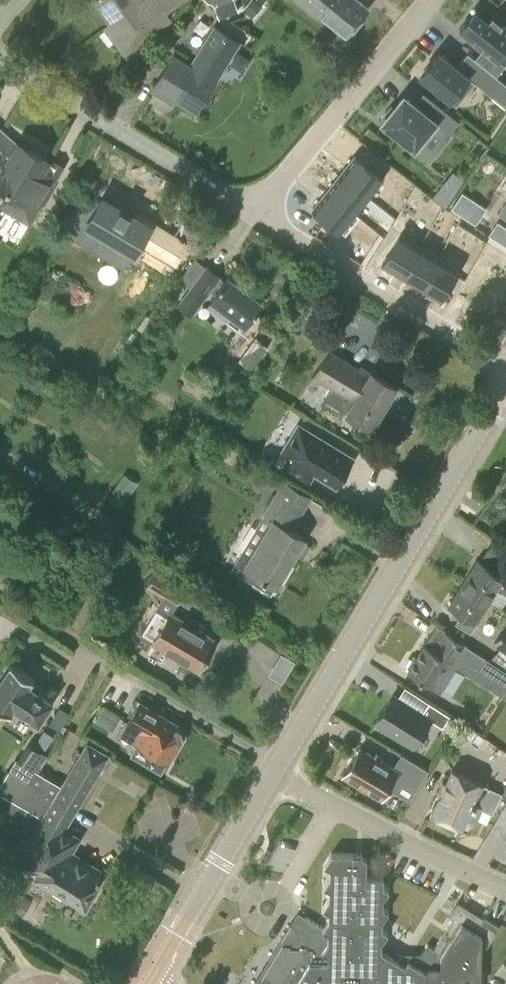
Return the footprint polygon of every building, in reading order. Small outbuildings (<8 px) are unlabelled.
[(177,0),(94,0),(118,34),(114,38),(128,57),(141,48),(136,41),(170,17),(164,9),(177,0)] [(212,3),(214,6),(218,18),(239,11),(235,0),(208,0),(212,3)] [(319,13),(330,0),(296,0),(317,17),(319,13)] [(319,13),(346,35),(368,7),(359,0),(330,0),(319,13)] [(475,7),(457,29),(471,41),(472,39),(481,46),(480,48),(481,49),(475,57),(497,75),(505,64),(498,59),(505,49),(505,25),(503,22),(502,23),(492,14),(489,18),(475,7)] [(195,110),(239,41),(215,26),(190,65),(173,55),(152,89),(171,102),(174,97),(195,110)] [(438,49),(418,74),(449,100),(450,100),(456,105),(474,82),(505,107),(505,83),(467,52),(457,65),(438,49)] [(459,121),(423,92),(415,102),(404,94),(379,124),(414,152),(416,150),(418,152),(439,126),(448,134),(459,121)] [(8,162),(0,174),(0,184),(20,196),(12,211),(28,220),(40,200),(44,202),(52,187),(49,185),(54,176),(40,168),(46,158),(19,142),(17,145),(0,130),(0,155),(8,162)] [(354,155),(340,173),(369,195),(383,178),(354,155)] [(340,173),(326,190),(355,212),(369,195),(340,173)] [(445,206),(455,191),(444,182),(432,196),(445,206)] [(482,197),(467,188),(460,198),(475,208),(482,197)] [(326,190),(313,207),(341,230),(355,212),(326,190)] [(88,224),(132,250),(138,239),(175,261),(186,242),(152,221),(150,225),(103,197),(97,208),(80,198),(63,226),(81,236),(88,224)] [(498,212),(505,218),(505,200),(498,212)] [(400,232),(381,263),(401,275),(420,244),(400,232)] [(420,244),(401,275),(420,286),(438,255),(420,244)] [(438,255),(420,286),(439,298),(457,267),(438,255)] [(223,281),(219,278),(221,275),(206,264),(189,288),(205,300),(211,291),(214,293),(211,297),(244,322),(261,300),(227,275),(223,281)] [(326,299),(315,292),(301,313),(312,320),(326,299)] [(498,316),(487,334),(498,341),(505,328),(505,322),(498,316)] [(358,366),(328,348),(308,382),(316,387),(320,381),(330,387),(323,397),(371,426),(396,385),(359,363),(358,366)] [(335,487),(354,456),(299,423),(280,454),(287,458),(282,466),(302,479),(307,470),(335,487)] [(277,581),(304,536),(293,529),(312,496),(273,473),(267,482),(278,488),(262,516),(270,521),(246,562),(237,557),(231,568),(272,593),(278,582),(277,581)] [(119,505),(134,482),(122,474),(107,497),(119,505)] [(489,598),(496,587),(505,593),(505,591),(505,577),(503,576),(504,575),(478,558),(463,581),(489,598)] [(184,620),(171,613),(187,587),(157,569),(147,586),(163,597),(152,615),(164,622),(152,641),(198,668),(215,639),(196,628),(200,622),(187,615),(184,620)] [(476,619),(489,598),(463,581),(449,604),(461,611),(455,621),(470,631),(477,620),(476,619)] [(505,696),(505,671),(466,644),(466,643),(442,627),(435,638),(429,635),(415,657),(412,657),(408,665),(409,668),(407,671),(430,685),(440,691),(456,666),(505,697),(505,696)] [(494,641),(505,652),(505,627),(494,641)] [(282,649),(269,670),(283,678),(296,657),(282,649)] [(52,699),(29,683),(33,677),(10,661),(0,676),(0,705),(8,711),(12,704),(37,721),(52,699)] [(421,714),(392,695),(375,722),(413,746),(430,718),(442,725),(449,714),(429,702),(421,714)] [(167,761),(183,735),(181,727),(139,702),(120,733),(167,761)] [(57,710),(49,722),(59,729),(70,713),(60,706),(57,710)] [(119,719),(101,709),(95,719),(112,730),(119,719)] [(55,796),(74,807),(106,754),(88,743),(62,785),(16,757),(9,769),(27,779),(47,793),(54,797),(55,796)] [(394,765),(359,744),(341,774),(381,798),(388,787),(395,791),(401,782),(415,790),(428,769),(401,753),(394,765)] [(470,823),(471,822),(472,821),(473,820),(473,819),(479,806),(474,803),(474,801),(471,800),(480,782),(450,768),(431,811),(439,815),(438,820),(451,825),(455,822),(460,824),(461,823),(462,824),(464,824),(466,824),(468,824),(470,823)] [(74,807),(55,796),(54,797),(47,793),(27,779),(9,769),(0,783),(0,791),(43,817),(17,859),(36,871),(50,847),(66,856),(67,855),(78,837),(62,828),(74,807)] [(66,856),(50,847),(36,871),(53,882),(52,890),(61,896),(68,892),(84,902),(87,897),(91,896),(95,888),(94,884),(100,875),(67,855),(66,856)] [(480,976),(471,970),(496,930),(458,906),(433,947),(426,943),(414,962),(400,954),(397,959),(381,948),(381,940),(387,930),(381,927),(381,918),(387,909),(382,905),(382,897),(388,887),(383,884),(383,875),(366,874),(366,856),(361,853),(331,852),(324,863),(330,867),(329,875),(323,884),(329,888),(328,897),(323,906),(328,910),(328,918),(323,927),(304,915),(297,927),(290,923),(281,938),(288,943),(283,942),(257,983),(476,983),(476,982),(479,982),(480,976)]
